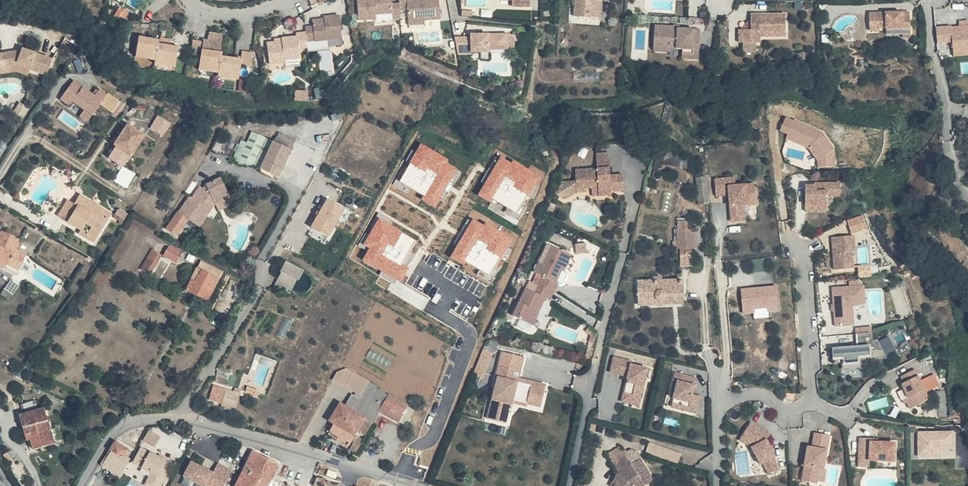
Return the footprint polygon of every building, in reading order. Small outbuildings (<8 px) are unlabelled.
[(359,19),(376,17),(375,14),(389,13),(390,19),(398,18),(397,9),(397,2),(389,3),(389,0),(356,0),(359,19)] [(408,0),(397,0),(397,2),(397,9),(408,9),(409,19),(422,19),(440,18),(439,0),(422,0),(408,1),(408,0)] [(479,10),(513,11),(513,0),(479,0),(479,10)] [(554,25),(576,27),(578,7),(576,7),(576,0),(554,0),(554,4),(557,4),(554,25)] [(911,2),(888,4),(888,11),(911,9),(911,2)] [(128,12),(120,7),(116,14),(124,19),(128,12)] [(788,12),(752,11),(752,22),(751,30),(746,30),(740,29),(739,41),(760,41),(761,35),(788,36),(788,12)] [(911,11),(869,12),(870,31),(880,30),(880,27),(887,27),(887,29),(903,28),(903,34),(912,34),(911,11)] [(315,25),(306,26),(306,31),(307,40),(343,36),(340,13),(325,14),(325,17),(325,20),(315,22),(315,25)] [(681,28),(674,27),(674,25),(656,24),(655,40),(671,41),(671,47),(683,47),(683,51),(683,57),(700,58),(702,29),(681,28)] [(938,42),(954,41),(954,45),(967,45),(967,24),(953,25),(953,26),(938,26),(938,42)] [(221,70),(223,54),(224,52),(221,51),(224,33),(211,31),(210,39),(205,37),(204,39),(194,37),(190,53),(201,55),(199,66),(221,70)] [(285,40),(268,42),(271,63),(288,61),(288,57),(302,56),(301,47),(308,47),(307,40),(306,31),(299,32),(300,35),(285,36),(285,40)] [(475,36),(456,36),(460,53),(476,53),(476,52),(493,51),(493,48),(512,48),(512,34),(475,34),(475,36)] [(169,40),(138,36),(134,56),(156,60),(156,63),(176,66),(179,48),(168,46),(169,40)] [(655,49),(683,51),(683,47),(671,47),(671,41),(655,40),(655,49)] [(3,50),(1,55),(0,55),(0,67),(11,70),(29,77),(34,62),(3,50)] [(242,58),(223,54),(221,70),(220,75),(239,78),(241,64),(247,65),(251,51),(244,50),(242,58)] [(86,69),(81,58),(75,60),(80,71),(86,69)] [(0,67),(0,73),(8,76),(11,70),(0,67)] [(96,94),(75,79),(61,99),(70,105),(74,100),(85,109),(80,115),(88,121),(101,103),(108,93),(101,88),(96,94)] [(309,90),(296,89),(296,99),(309,100),(309,90)] [(108,93),(101,103),(113,112),(121,100),(109,92),(108,93)] [(30,107),(22,102),(14,113),(23,119),(30,107)] [(159,115),(152,126),(164,134),(171,123),(159,115)] [(143,133),(129,124),(113,150),(127,159),(143,133)] [(278,131),(274,140),(292,148),(296,139),(278,131)] [(241,138),(239,142),(243,143),(248,143),(253,142),(264,136),(261,135),(255,132),(252,134),(251,137),(249,141),(241,138)] [(243,143),(239,142),(232,156),(260,169),(274,140),(264,136),(253,142),(248,143),(243,143)] [(0,142),(0,158),(9,144),(2,140),(0,142)] [(292,148),(274,140),(260,169),(279,177),(292,148)] [(440,203),(459,163),(419,144),(399,184),(440,203)] [(612,176),(611,152),(597,153),(598,169),(576,170),(576,191),(585,191),(585,186),(593,186),(599,186),(599,196),(613,196),(613,191),(612,176)] [(501,154),(480,195),(521,216),(531,195),(534,197),(545,176),(501,154)] [(122,165),(116,181),(130,186),(136,171),(122,165)] [(189,195),(180,212),(189,218),(200,224),(213,204),(216,203),(233,195),(224,176),(208,183),(207,184),(205,185),(203,188),(196,200),(193,198),(189,195)] [(624,190),(624,176),(612,176),(613,191),(624,190)] [(799,184),(794,185),(795,204),(817,202),(817,193),(830,192),(829,179),(804,182),(805,184),(799,184)] [(724,180),(704,181),(705,198),(718,197),(720,223),(732,222),(731,208),(737,207),(736,198),(745,197),(744,187),(725,188),(724,180)] [(203,188),(200,186),(193,198),(196,200),(203,188)] [(665,191),(661,209),(670,211),(674,193),(665,191)] [(112,212),(80,193),(74,203),(77,205),(68,220),(81,228),(79,231),(95,241),(112,212)] [(236,201),(233,195),(216,203),(220,209),(236,201)] [(745,206),(745,197),(736,198),(737,207),(745,206)] [(74,203),(68,199),(59,214),(68,220),(77,205),(74,203)] [(346,209),(329,200),(313,227),(330,237),(346,209)] [(817,202),(795,204),(796,210),(818,208),(817,202)] [(120,207),(115,216),(124,222),(129,212),(120,207)] [(189,218),(180,212),(169,228),(179,234),(189,218)] [(864,214),(848,219),(852,233),(868,228),(864,214)] [(515,242),(516,236),(511,236),(474,216),(454,255),(453,260),(458,261),(465,265),(480,266),(478,280),(467,274),(465,289),(472,292),(472,295),(481,296),(488,284),(488,279),(493,279),(500,267),(501,257),(507,258),(515,242)] [(440,252),(379,218),(365,243),(371,246),(364,259),(403,281),(414,262),(430,270),(440,252)] [(1,230),(0,233),(0,259),(7,262),(20,269),(28,253),(15,246),(19,238),(1,230)] [(845,236),(823,237),(825,269),(844,268),(843,252),(846,251),(845,236)] [(573,253),(551,244),(544,261),(539,259),(534,270),(542,274),(535,292),(526,288),(514,314),(534,323),(547,297),(542,294),(545,286),(554,290),(555,290),(559,281),(555,279),(560,268),(564,270),(573,253)] [(163,254),(154,248),(143,267),(152,273),(166,256),(179,262),(183,252),(170,246),(168,245),(163,254)] [(694,265),(694,247),(681,248),(681,266),(694,265)] [(222,273),(206,263),(203,270),(199,268),(188,290),(208,300),(222,273)] [(564,270),(560,268),(555,279),(559,281),(564,270)] [(298,280),(284,272),(272,293),(285,301),(298,280)] [(12,278),(3,293),(11,298),(21,284),(12,278)] [(684,281),(638,282),(639,304),(685,303),(684,281)] [(856,283),(824,285),(826,303),(827,303),(828,307),(826,307),(827,323),(845,322),(844,302),(857,301),(856,283)] [(741,287),(744,313),(755,312),(755,315),(781,312),(778,284),(741,287)] [(554,290),(545,286),(542,294),(547,297),(551,298),(554,290)] [(533,332),(543,312),(547,314),(553,301),(548,298),(535,325),(520,318),(517,324),(533,332)] [(285,316),(276,335),(285,339),(294,320),(285,316)] [(585,338),(573,326),(569,331),(579,341),(580,341),(585,338)] [(849,344),(825,347),(826,359),(835,358),(836,366),(852,364),(851,357),(863,356),(862,348),(875,347),(869,337),(864,337),(864,330),(856,330),(848,331),(849,344)] [(893,336),(881,338),(884,353),(896,351),(893,336)] [(584,345),(579,344),(575,360),(580,361),(584,345)] [(862,348),(863,356),(878,354),(875,347),(862,348)] [(495,353),(486,349),(476,372),(485,376),(495,353)] [(526,355),(504,350),(497,382),(499,383),(491,418),(502,421),(505,410),(509,411),(512,411),(515,401),(517,389),(533,392),(533,395),(546,398),(549,383),(520,376),(519,380),(513,378),(514,375),(515,371),(522,372),(526,355)] [(390,367),(369,355),(363,365),(384,377),(390,367)] [(604,357),(601,372),(618,376),(621,366),(612,364),(613,359),(604,357)] [(622,361),(613,359),(612,364),(621,366),(618,376),(614,393),(631,397),(636,378),(638,369),(622,365),(622,361)] [(363,394),(371,381),(349,367),(339,371),(334,380),(363,394)] [(899,400),(902,406),(921,397),(907,367),(893,374),(896,380),(893,382),(900,395),(897,397),(899,400)] [(687,377),(665,372),(663,380),(668,381),(664,398),(674,400),(672,409),(687,412),(691,395),(683,394),(687,377)] [(378,385),(371,381),(363,394),(362,396),(358,394),(355,397),(381,412),(399,421),(409,404),(376,387),(378,385)] [(215,382),(209,401),(238,408),(243,390),(215,382)] [(545,403),(546,398),(533,395),(533,392),(517,389),(515,401),(530,404),(531,400),(545,403)] [(631,397),(614,393),(612,402),(629,405),(631,397)] [(355,397),(351,395),(346,405),(374,422),(381,412),(355,397)] [(674,400),(664,398),(662,406),(672,409),(674,400)] [(346,405),(340,401),(331,418),(336,422),(330,432),(354,445),(357,439),(360,435),(358,432),(359,429),(367,433),(374,422),(346,405)] [(56,443),(46,407),(21,413),(26,434),(30,433),(35,449),(56,443)] [(236,415),(223,408),(219,415),(225,418),(227,417),(235,422),(239,417),(236,415)] [(745,425),(733,442),(744,451),(754,467),(757,465),(763,477),(773,471),(766,460),(769,458),(759,442),(762,438),(745,425)] [(155,451),(162,435),(148,429),(134,462),(132,461),(126,474),(152,485),(164,485),(175,460),(155,451)] [(918,430),(919,457),(943,457),(942,449),(955,449),(955,429),(918,430)] [(823,437),(808,434),(806,449),(802,448),(799,462),(798,467),(795,482),(810,485),(813,470),(817,471),(823,437)] [(864,436),(854,435),(852,464),(863,465),(863,458),(888,459),(889,441),(871,440),(864,440),(864,436)] [(651,440),(647,451),(679,463),(683,452),(651,440)] [(126,457),(127,455),(130,449),(117,442),(112,449),(126,457)] [(103,466),(117,473),(126,457),(112,449),(103,466)] [(606,452),(594,460),(601,469),(612,461),(606,452)] [(126,457),(117,473),(123,477),(132,462),(129,461),(132,457),(127,455),(126,457)] [(262,481),(268,468),(243,455),(227,485),(260,485),(262,481)] [(601,469),(608,478),(613,481),(611,485),(643,485),(645,485),(624,457),(619,456),(612,461),(601,469)] [(180,467),(173,482),(180,485),(216,485),(221,475),(207,469),(202,478),(180,467)]
